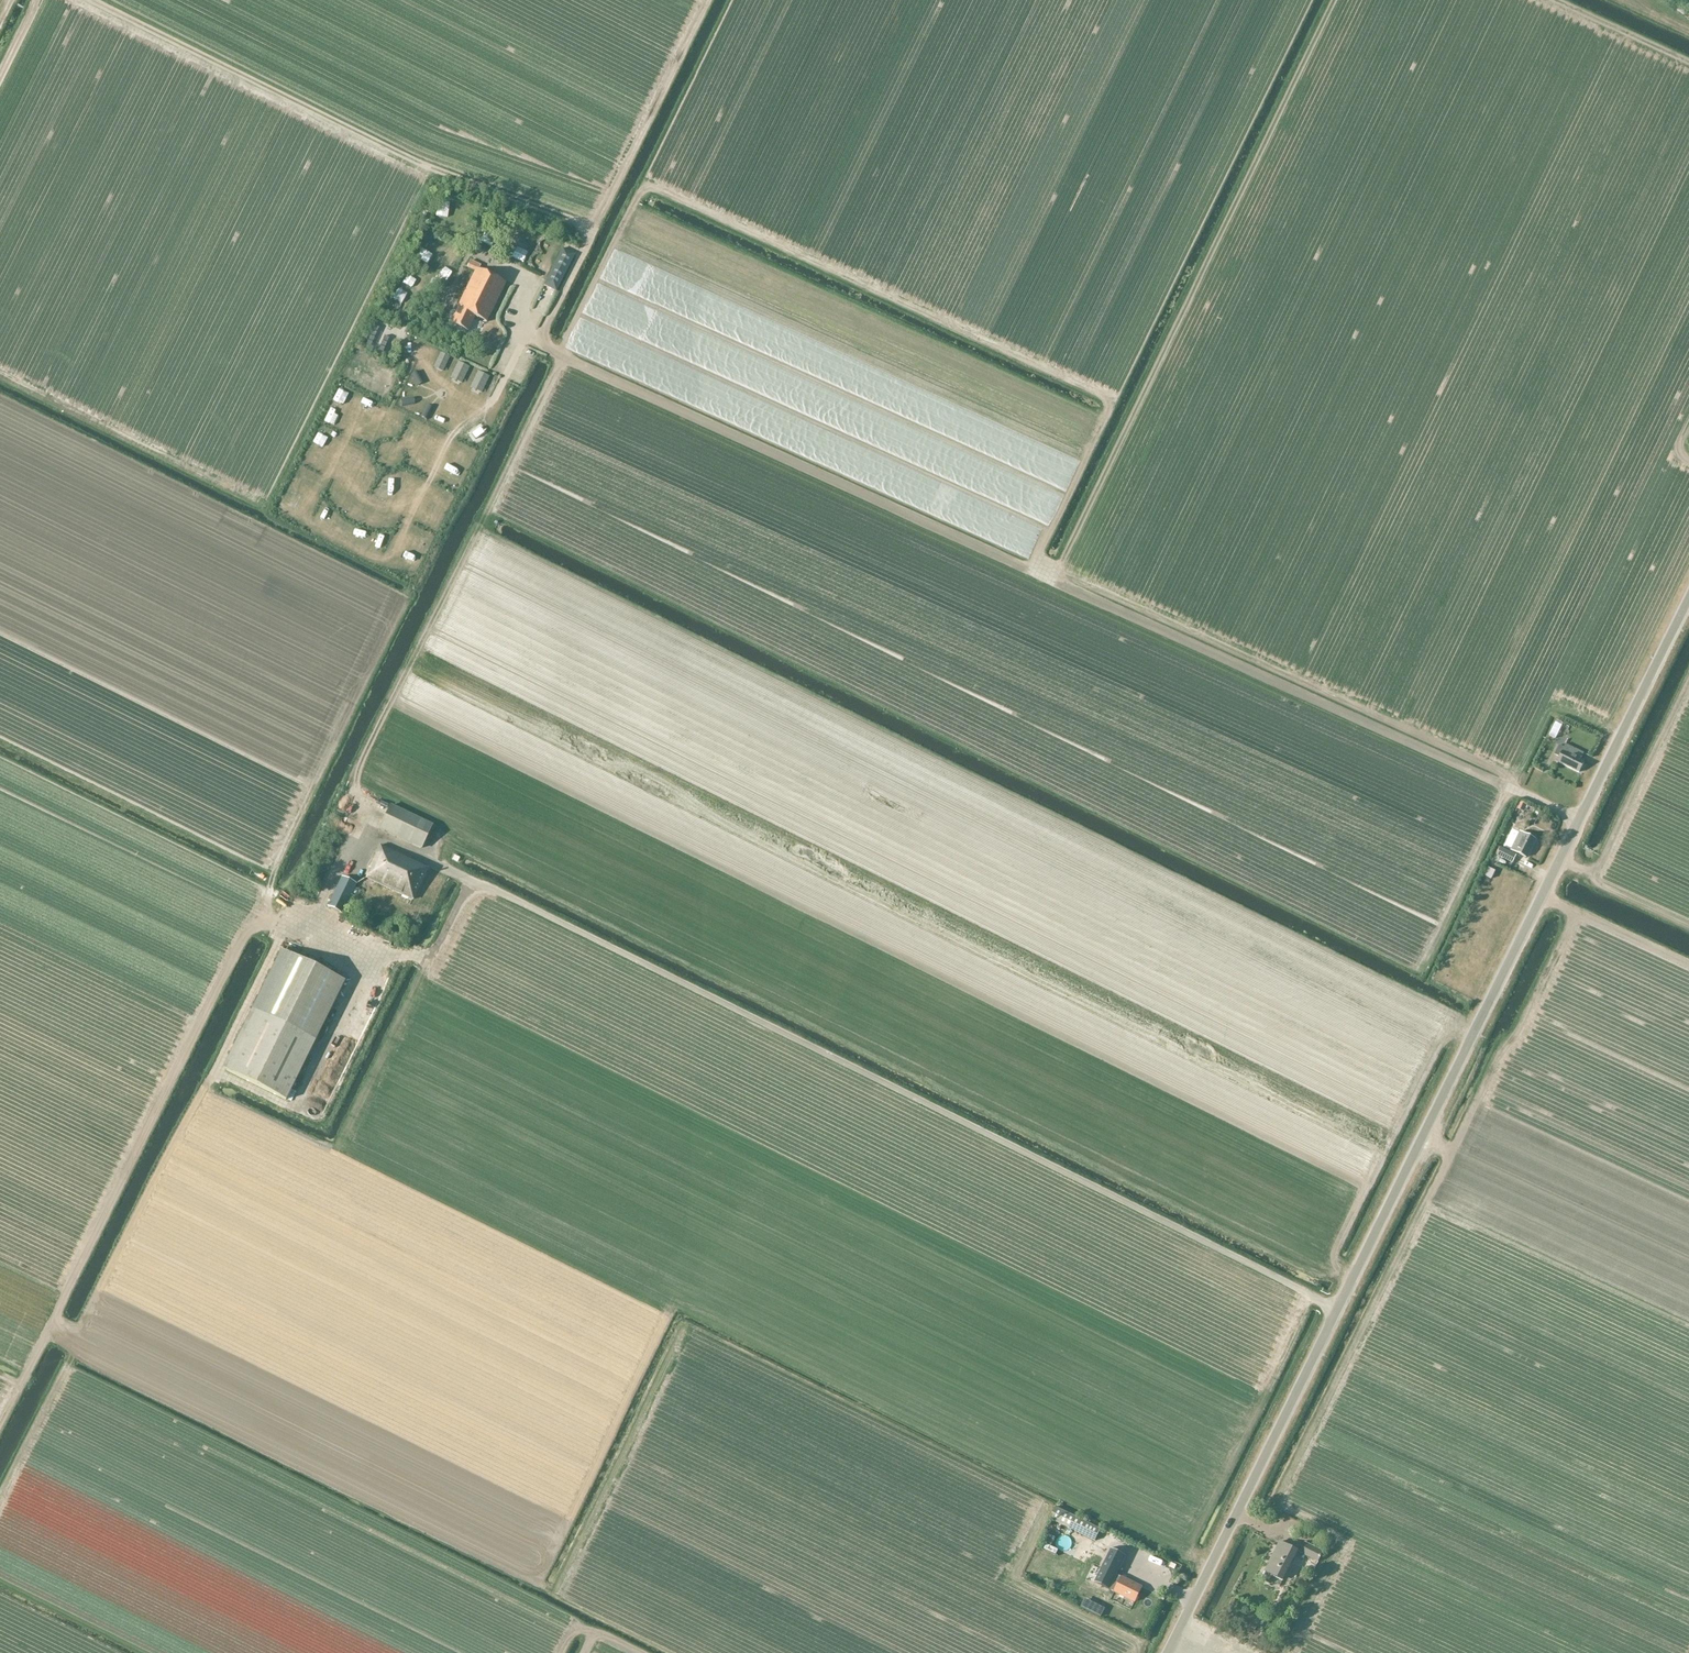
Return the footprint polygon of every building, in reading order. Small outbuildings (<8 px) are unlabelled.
[(562,247),(543,285),(556,292),(576,255),(562,247)] [(450,324),(459,328),(468,332),(475,317),(487,322),(506,283),(479,270),(481,265),(471,260),(467,268),(475,271),(457,308),(450,324)] [(381,368),(371,388),(383,394),(393,375),(381,368)] [(417,371),(411,374),(418,386),(424,383),(417,371)] [(413,397),(400,399),(401,406),(414,404),(413,397)] [(426,405),(420,417),(427,420),(433,408),(426,405)] [(1559,745),(1554,755),(1559,757),(1557,762),(1579,773),(1586,761),(1582,759),(1584,752),(1566,743),(1564,748),(1559,745)] [(433,825),(391,804),(379,829),(421,850),(433,825)] [(1520,831),(1510,850),(1526,858),(1536,839),(1520,831)] [(370,868),(366,878),(413,901),(429,868),(379,844),(368,867),(370,868)] [(1501,847),(1496,855),(1512,863),(1517,855),(1501,847)] [(342,876),(327,906),(342,914),(357,884),(342,876)] [(284,951),(225,1070),(284,1099),(343,980),(284,951)] [(1049,1519),(1054,1521),(1095,1541),(1101,1529),(1056,1507),(1049,1519)] [(1280,1542),(1266,1570),(1284,1579),(1298,1551),(1280,1542)] [(1323,1552),(1305,1542),(1300,1552),(1318,1561),(1323,1552)] [(1097,1573),(1093,1581),(1114,1592),(1135,1602),(1142,1587),(1117,1574),(1127,1553),(1111,1545),(1097,1573)] [(1075,1595),(1088,1601),(1094,1589),(1081,1583),(1075,1595)]
